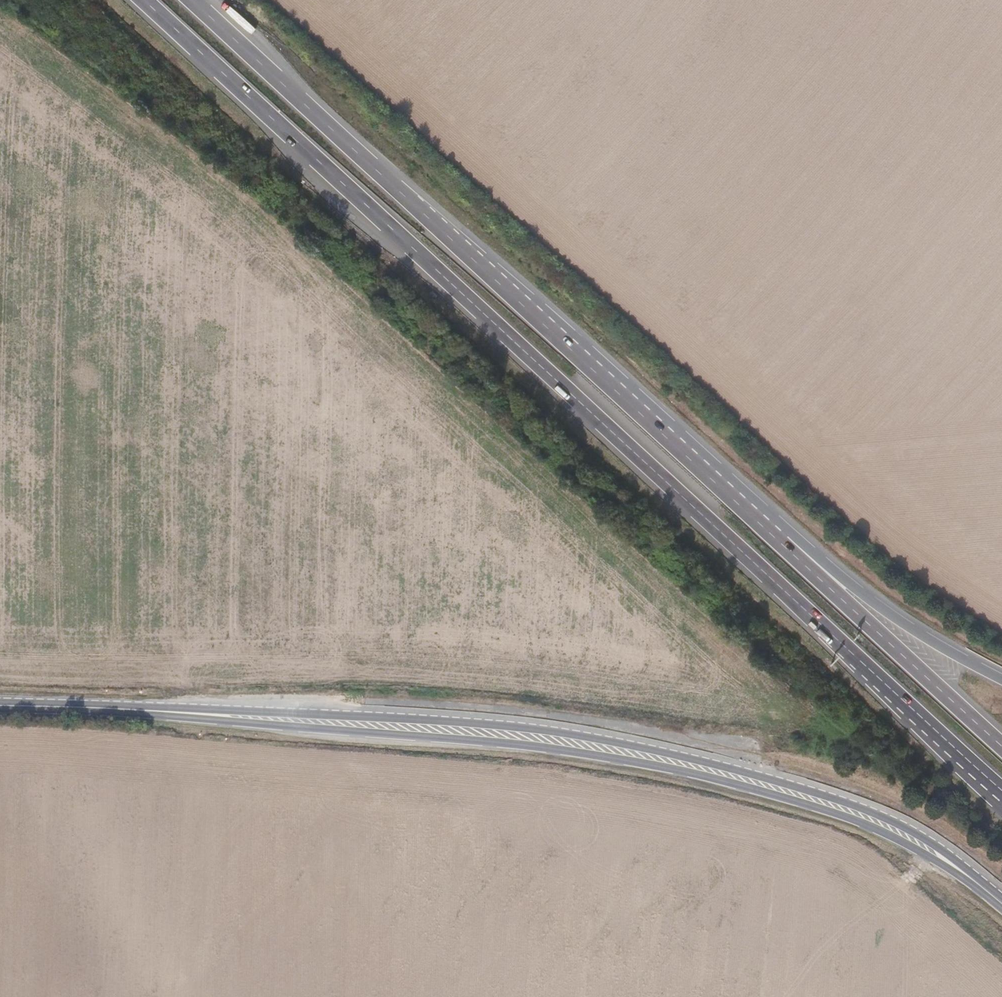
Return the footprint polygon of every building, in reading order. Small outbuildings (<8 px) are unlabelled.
[(811,619),(807,623),(832,644),(836,639),(811,619)]
